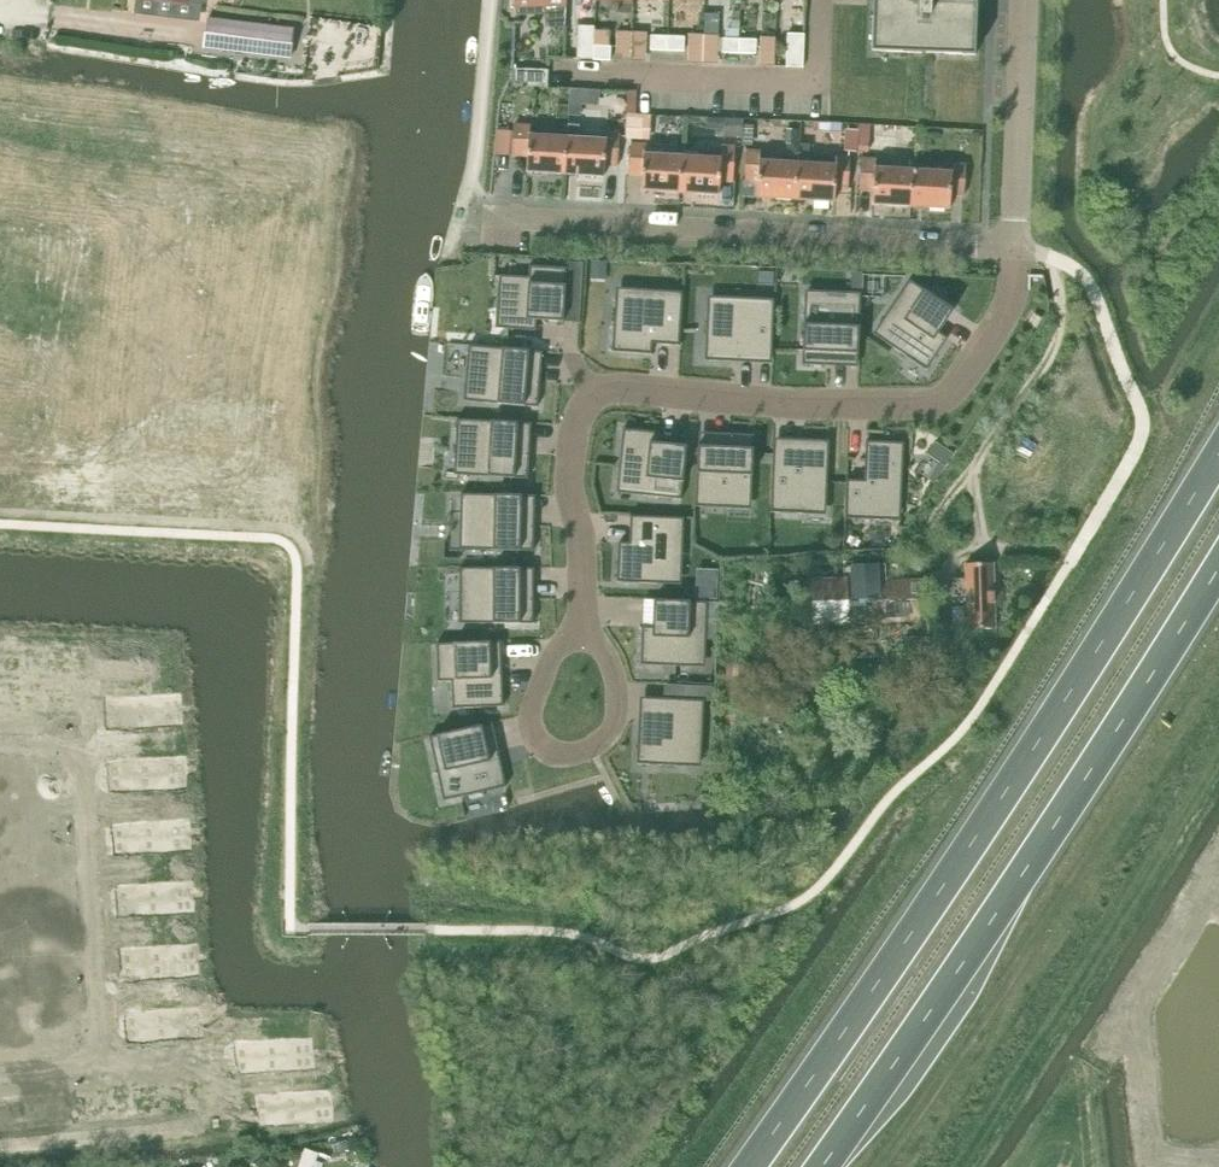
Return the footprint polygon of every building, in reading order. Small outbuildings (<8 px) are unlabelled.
[(871,52),(923,54),(975,56),(977,2),(972,2),(972,0),(873,0),(871,52)] [(205,19),(202,49),(288,59),(292,30),(205,19)] [(595,26),(578,25),(577,59),(594,59),(595,26)] [(804,33),(787,33),(786,66),(803,67),(804,33)] [(782,64),(782,37),(766,37),(765,64),(782,64)] [(668,53),(668,39),(651,38),(651,52),(668,53)] [(668,39),(668,53),(685,53),(685,39),(668,39)] [(740,56),(740,41),(723,41),(723,55),(740,56)] [(740,41),(740,56),(756,56),(757,42),(740,41)] [(596,48),(595,60),(610,61),(611,48),(596,48)] [(550,71),(517,69),(516,86),(550,87),(550,71)] [(576,111),(604,112),(605,89),(577,88),(576,111)] [(627,95),(611,94),(611,107),(626,108),(627,95)] [(625,135),(641,136),(642,118),(626,118),(625,135)] [(721,123),(720,140),(738,141),(739,124),(721,123)] [(564,172),(567,135),(539,134),(540,130),(529,128),(530,125),(516,124),(515,154),(527,155),(526,170),(564,172)] [(784,145),(798,145),(799,129),(785,129),(784,145)] [(567,135),(564,172),(604,174),(605,164),(617,164),(618,131),(606,130),(606,137),(578,136),(579,132),(567,131),(567,135)] [(850,130),(849,151),(856,152),(857,131),(850,130)] [(930,134),(915,133),(915,149),(930,150),(930,134)] [(680,192),(682,156),(654,155),(654,151),(644,148),(644,144),(632,143),(630,173),(642,174),(642,189),(680,192)] [(800,145),(798,159),(809,161),(811,146),(800,145)] [(683,156),(682,156),(680,192),(719,194),(720,179),(732,180),(734,147),(720,146),(720,158),(694,157),(694,153),(683,151),(683,156)] [(795,199),(797,163),(771,161),(772,159),(760,155),(760,151),(747,150),(745,181),(757,181),(756,197),(795,199)] [(798,163),(797,163),(795,199),(835,201),(836,187),(847,187),(849,158),(836,157),(835,166),(808,164),(809,161),(798,159),(798,163)] [(910,206),(912,171),(885,169),(885,165),(875,163),(875,160),(863,159),(861,188),(873,189),(872,204),(910,206)] [(913,171),(912,171),(910,206),(950,209),(950,195),(963,195),(965,165),(952,165),(952,173),(925,171),(925,167),(914,165),(913,171)] [(528,277),(499,275),(497,308),(506,308),(505,329),(536,330),(536,320),(563,321),(567,268),(529,266),(528,277)] [(954,310),(909,280),(888,311),(900,319),(885,342),(927,370),(948,338),(939,332),(954,310)] [(615,300),(612,351),(651,354),(652,344),(679,345),(683,292),(645,289),(644,302),(615,300)] [(827,300),(805,299),(802,364),(828,366),(828,352),(858,354),(861,293),(828,291),(827,300)] [(708,309),(705,360),(744,362),(745,351),(772,353),(774,299),(737,297),(736,310),(708,309)] [(529,351),(469,345),(466,378),(475,379),(473,401),(537,407),(540,382),(526,380),(529,351)] [(518,423),(457,419),(455,452),(464,452),(463,475),(528,479),(529,453),(516,452),(518,423)] [(661,433),(623,429),(618,479),(645,482),(644,495),(681,499),(687,446),(660,443),(661,433)] [(728,449),(698,448),(695,509),(728,510),(728,501),(751,502),(754,437),(728,436),(728,449)] [(802,453),(773,451),(770,512),(803,514),(803,504),(826,505),(829,440),(803,439),(802,453)] [(864,480),(846,480),(845,518),(900,521),(903,463),(895,462),(896,442),(866,441),(864,480)] [(522,495),(461,494),(460,526),(469,527),(468,549),(533,551),(534,525),(521,525),(522,495)] [(684,518),(630,516),(629,543),(619,542),(617,582),(668,584),(670,555),(682,555),(684,518)] [(967,629),(994,628),(992,564),(965,565),(965,580),(957,580),(957,593),(965,593),(967,629)] [(846,644),(932,642),(930,579),(884,580),(884,565),(844,567),(844,582),(845,630),(846,644)] [(460,601),(469,601),(469,624),(534,623),(534,598),(520,598),(520,568),(459,568),(460,601)] [(749,610),(748,615),(760,616),(776,617),(776,602),(772,602),(773,576),(750,575),(749,610)] [(808,632),(845,630),(844,582),(805,583),(806,601),(802,601),(803,623),(808,623),(808,632)] [(707,602),(654,600),(653,627),(642,626),(640,664),(691,666),(692,639),(706,639),(707,602)] [(759,632),(760,616),(748,615),(749,610),(732,609),(731,630),(759,632)] [(490,642),(436,644),(438,681),(451,681),(452,708),(503,706),(501,668),(491,669),(490,642)] [(728,667),(727,683),(779,685),(780,669),(728,667)] [(742,685),(725,685),(725,704),(742,704),(742,685)] [(704,700),(650,698),(649,725),(639,724),(637,764),(688,766),(690,737),(702,738),(704,700)] [(482,725),(429,737),(443,800),(506,787),(498,749),(487,752),(482,725)] [(348,1139),(332,1141),(334,1151),(350,1149),(348,1139)] [(305,1166),(322,1166),(327,1153),(313,1148),(305,1166)]
